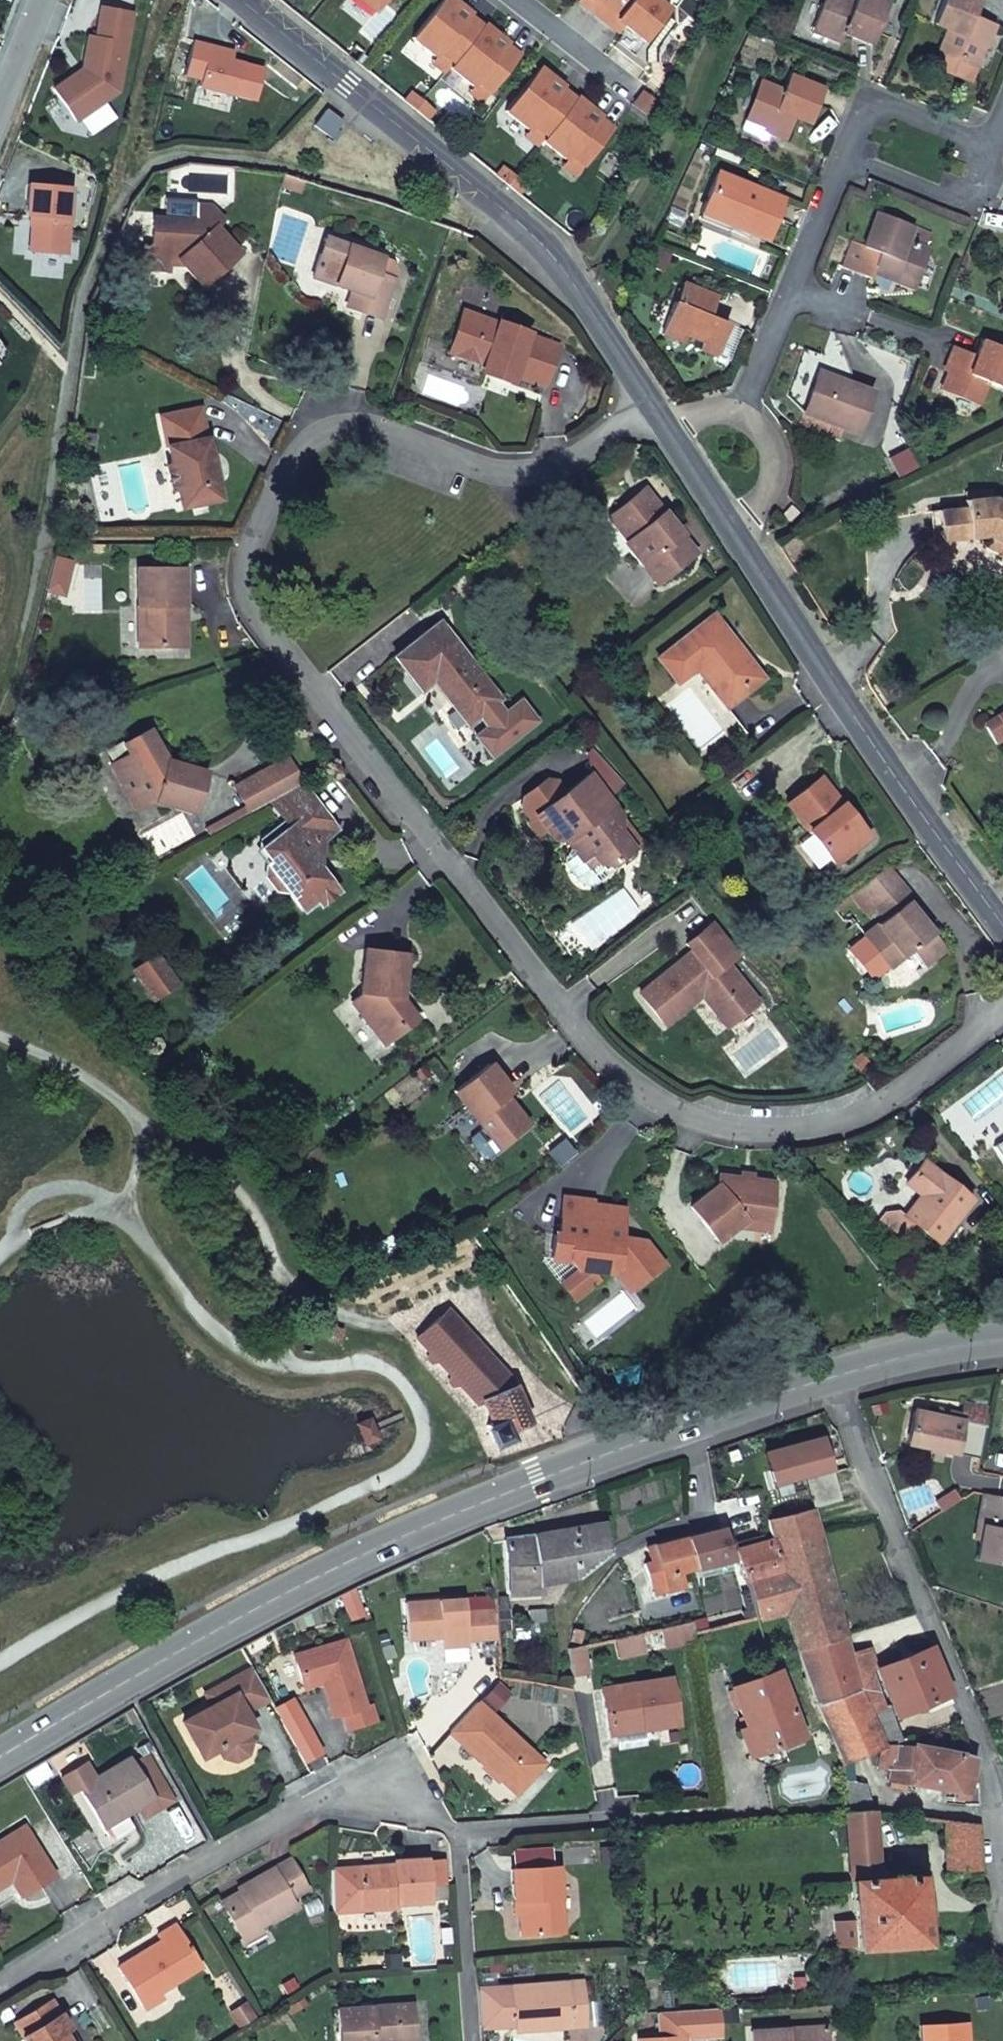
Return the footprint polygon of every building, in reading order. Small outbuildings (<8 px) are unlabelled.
[(378,10),(386,0),(365,0),(378,10)] [(483,23),(472,14),(469,11),(461,22),(452,16),(462,3),(459,0),(442,0),(414,36),(437,54),(439,55),(442,51),(454,60),(483,23)] [(610,0),(590,0),(587,4),(600,14),(610,0)] [(600,14),(613,24),(619,17),(626,23),(647,39),(672,7),(663,0),(610,0),(600,14)] [(813,26),(841,38),(842,34),(871,46),(889,2),(885,0),(855,0),(854,2),(850,0),(824,0),(813,26)] [(939,49),(976,66),(986,40),(989,42),(996,24),(975,16),(981,0),(944,0),(935,23),(947,29),(939,49)] [(475,12),(462,3),(452,16),(461,22),(469,11),(472,14),(475,12)] [(53,90),(74,122),(118,93),(132,14),(101,8),(95,38),(88,37),(81,70),(84,74),(78,79),(70,77),(53,90)] [(619,17),(613,24),(621,30),(626,23),(619,17)] [(499,31),(485,21),(483,23),(454,60),(450,64),(475,84),(477,85),(480,81),(492,90),(521,53),(509,43),(505,40),(497,51),(488,44),(499,31)] [(841,38),(813,26),(811,31),(839,43),(841,38)] [(511,41),(499,31),(488,44),(497,51),(505,40),(509,43),(511,41)] [(976,66),(939,49),(931,67),(969,82),(976,66)] [(439,55),(437,54),(433,59),(446,70),(450,64),(454,60),(442,51),(439,55)] [(195,99),(230,107),(239,75),(226,71),(204,66),(206,57),(190,53),(181,87),(196,91),(195,99)] [(228,63),(206,57),(204,66),(226,71),(228,63)] [(535,124),(546,133),(576,96),(564,87),(553,78),(554,75),(541,65),(506,109),(531,127),(532,128),(535,124)] [(78,79),(84,74),(81,70),(70,77),(78,79)] [(553,78),(564,87),(566,84),(554,75),(553,78)] [(783,91),(765,84),(750,121),(769,129),(767,133),(785,140),(794,118),(810,124),(824,90),(789,76),(783,91)] [(477,85),(475,84),(471,89),(484,100),(492,90),(480,81),(477,85)] [(750,121),(765,84),(759,81),(743,119),(750,121)] [(414,89),(406,98),(417,106),(425,97),(414,89)] [(592,105),(578,93),(576,96),(546,133),(543,137),(569,157),(570,158),(573,154),(586,164),(614,127),(602,117),(599,114),(590,124),(582,118),(592,105)] [(436,106),(425,97),(417,106),(428,116),(436,106)] [(604,114),(592,105),(582,118),(590,124),(599,114),(602,117),(604,114)] [(313,125),(328,137),(339,121),(324,110),(313,125)] [(769,129),(750,121),(743,119),(738,132),(763,143),(767,133),(769,129)] [(539,142),(543,137),(546,133),(535,124),(532,128),(531,127),(526,133),(539,142)] [(570,158),(569,157),(564,163),(577,173),(586,164),(573,154),(570,158)] [(505,162),(498,171),(509,180),(516,171),(505,162)] [(527,180),(516,171),(509,180),(520,189),(527,180)] [(298,188),(300,177),(282,173),(279,185),(298,188)] [(717,173),(704,205),(734,218),(732,224),(766,239),(782,199),(717,173)] [(27,253),(65,256),(71,188),(29,184),(26,218),(31,218),(27,253)] [(162,201),(161,215),(193,216),(194,202),(194,200),(162,198),(162,201)] [(193,216),(161,215),(152,214),(150,242),(140,241),(139,267),(167,269),(168,257),(177,257),(199,284),(237,252),(212,223),(220,216),(209,203),(194,202),(193,216)] [(734,218),(704,205),(702,212),(732,224),(734,218)] [(873,271),(910,286),(925,248),(931,231),(877,211),(864,245),(853,241),(843,267),(870,278),(873,271)] [(322,236),(313,266),(336,275),(333,283),(349,289),(366,295),(361,309),(380,316),(393,277),(376,271),(381,257),(322,236)] [(925,248),(910,286),(915,288),(930,250),(925,248)] [(336,275),(313,266),(310,275),(333,283),(336,275)] [(681,283),(674,302),(709,315),(716,297),(681,283)] [(344,303),(361,309),(366,295),(349,289),(344,303)] [(709,315),(674,302),(661,333),(683,342),(685,335),(702,341),(699,348),(716,355),(728,323),(709,315)] [(482,366),(487,368),(505,375),(511,377),(512,374),(542,384),(556,343),(526,332),(527,330),(497,319),(496,322),(460,310),(447,352),(482,364),(482,366)] [(943,384),(980,400),(988,382),(1002,387),(1002,386),(1002,347),(983,339),(976,356),(954,346),(947,362),(952,364),(943,384)] [(505,375),(487,368),(484,377),(502,384),(505,375)] [(873,392),(818,371),(803,411),(857,433),(873,392)] [(980,400),(943,384),(941,389),(978,405),(980,400)] [(197,405),(157,414),(168,463),(163,464),(167,486),(173,485),(177,504),(217,494),(197,405)] [(644,486),(625,501),(630,507),(649,492),(644,486)] [(625,501),(607,515),(631,546),(629,548),(642,565),(652,557),(666,575),(695,552),(649,492),(630,507),(625,501)] [(942,542),(986,538),(988,539),(1002,544),(998,554),(997,557),(1002,560),(1002,502),(993,497),(964,500),(965,508),(939,511),(942,542)] [(631,546),(607,515),(604,510),(597,524),(621,555),(629,548),(631,546)] [(930,512),(932,543),(942,542),(939,511),(930,512)] [(1002,544),(988,539),(984,548),(998,554),(1002,544)] [(656,583),(666,575),(652,557),(642,565),(656,583)] [(137,644),(177,644),(176,604),(183,605),(183,568),(135,569),(137,644)] [(712,615),(656,660),(676,685),(698,667),(715,688),(710,691),(725,710),(764,679),(712,615)] [(435,621),(390,657),(417,691),(432,679),(451,703),(448,706),(462,725),(474,716),(484,728),(472,738),(488,758),(533,722),(517,702),(503,713),(493,702),(497,699),(435,621)] [(996,715),(1001,723),(987,731),(995,744),(1002,740),(1002,711),(996,715)] [(1001,723),(996,715),(982,723),(987,731),(1001,723)] [(204,770),(178,763),(166,759),(159,746),(150,727),(124,741),(130,752),(110,762),(133,808),(152,799),(193,810),(204,770)] [(105,752),(110,762),(130,752),(124,741),(105,752)] [(166,759),(178,763),(180,755),(170,752),(165,743),(159,746),(166,759)] [(286,791),(300,783),(285,755),(271,763),(286,791)] [(271,799),(286,791),(271,763),(233,784),(243,804),(248,811),(271,799)] [(554,834),(567,835),(574,830),(580,838),(573,843),(582,855),(593,847),(601,858),(617,860),(636,846),(622,827),(624,811),(592,770),(568,788),(559,777),(549,776),(526,793),(524,804),(534,816),(538,813),(554,834)] [(819,776),(787,803),(833,862),(867,836),(819,776)] [(333,827),(300,783),(286,791),(271,799),(286,819),(258,838),(259,849),(268,861),(263,864),(262,874),(274,890),(284,888),(299,909),(314,898),(318,903),(335,890),(315,864),(318,839),(333,827)] [(202,826),(206,834),(248,811),(243,804),(202,826)] [(574,830),(567,835),(573,843),(580,838),(574,830)] [(590,865),(601,858),(593,847),(582,855),(590,865)] [(113,861),(101,868),(109,881),(121,874),(113,861)] [(852,892),(857,899),(866,911),(876,904),(886,917),(865,933),(888,964),(910,948),(923,965),(946,948),(929,925),(909,900),(915,895),(890,863),(852,892)] [(852,892),(833,907),(837,912),(857,899),(852,892)] [(934,921),(915,895),(909,900),(929,925),(934,921)] [(853,917),(847,922),(850,925),(856,921),(853,917)] [(683,943),(689,951),(694,958),(684,966),(679,959),(636,992),(659,1023),(697,994),(709,1011),(716,1006),(730,1022),(755,1002),(724,963),(733,955),(709,922),(683,943)] [(408,951),(366,944),(360,990),(350,997),(385,1042),(417,1017),(401,996),(408,951)] [(694,958),(689,951),(679,959),(684,966),(694,958)] [(158,956),(156,957),(135,971),(154,999),(176,983),(158,956)] [(722,1028),(730,1022),(716,1006),(709,1011),(722,1028)] [(525,1125),(504,1098),(495,1086),(502,1081),(488,1062),(452,1090),(496,1147),(525,1125)] [(495,1086),(504,1098),(512,1093),(502,1081),(495,1086)] [(971,1201),(924,1163),(907,1183),(923,1197),(905,1218),(935,1244),(971,1201)] [(744,1173),(756,1175),(756,1169),(745,1167),(744,1173)] [(746,1214),(769,1218),(777,1179),(756,1175),(744,1173),(722,1169),(720,1180),(691,1203),(719,1236),(735,1223),(746,1214)] [(614,1262),(633,1286),(663,1262),(644,1238),(628,1236),(622,1240),(618,1233),(622,1214),(600,1210),(599,1216),(590,1214),(592,1202),(593,1198),(563,1194),(558,1228),(552,1227),(547,1250),(570,1254),(576,1262),(592,1266),(600,1259),(614,1262)] [(623,1208),(592,1202),(590,1214),(599,1216),(600,1210),(622,1214),(623,1208)] [(767,1230),(769,1218),(746,1214),(735,1223),(767,1230)] [(633,1286),(614,1262),(600,1259),(592,1266),(576,1262),(559,1275),(573,1295),(610,1268),(627,1291),(633,1286)] [(446,1308),(438,1315),(461,1339),(469,1332),(446,1308)] [(477,1405),(486,1401),(495,1422),(486,1426),(493,1444),(512,1436),(508,1427),(525,1420),(513,1390),(508,1393),(503,1385),(511,1377),(469,1332),(461,1339),(438,1315),(414,1338),(477,1405)] [(977,1461),(987,1412),(962,1407),(959,1424),(912,1414),(906,1446),(977,1461)] [(369,1421),(356,1426),(365,1445),(377,1439),(369,1421)] [(982,1496),(976,1528),(981,1529),(975,1564),(1002,1569),(1002,1500),(982,1496)] [(843,1634),(811,1508),(765,1519),(771,1540),(779,1570),(745,1580),(754,1616),(755,1619),(785,1613),(798,1647),(843,1634)] [(538,1585),(552,1581),(575,1577),(607,1550),(603,1524),(504,1538),(507,1594),(538,1592),(538,1585)] [(679,1573),(730,1560),(721,1528),(654,1545),(658,1561),(652,1563),(643,1565),(647,1582),(663,1578),(666,1588),(682,1585),(679,1573)] [(779,1570),(771,1540),(735,1549),(744,1581),(745,1580),(779,1570)] [(658,1561),(654,1545),(647,1547),(652,1563),(658,1561)] [(628,1570),(625,1571),(623,1573),(623,1576),(625,1579),(628,1579),(631,1577),(632,1575),(630,1572),(628,1570)] [(651,1593),(666,1588),(663,1578),(647,1582),(650,1593),(651,1593)] [(500,1635),(497,1605),(465,1607),(464,1594),(405,1599),(408,1638),(439,1635),(440,1646),(467,1644),(467,1638),(500,1635)] [(500,1635),(500,1638),(505,1638),(505,1631),(508,1630),(507,1617),(511,1616),(509,1599),(497,1599),(497,1605),(500,1635)] [(544,1608),(529,1609),(530,1621),(545,1620),(544,1608)] [(706,1628),(703,1618),(692,1620),(694,1631),(706,1628)] [(694,1631),(692,1620),(664,1626),(669,1647),(696,1642),(694,1631)] [(572,1630),(568,1640),(578,1642),(582,1632),(572,1630)] [(973,1758),(901,1743),(886,1706),(881,1706),(871,1673),(876,1670),(868,1649),(847,1652),(843,1634),(798,1647),(841,1761),(877,1746),(874,1766),(887,1769),(885,1779),(966,1792),(973,1758)] [(294,1656),(302,1682),(324,1675),(326,1683),(321,1684),(331,1717),(340,1714),(345,1729),(372,1720),(368,1705),(363,1707),(344,1641),(294,1656)] [(567,1647),(571,1677),(590,1672),(583,1643),(567,1647)] [(894,1714),(947,1692),(929,1648),(876,1670),(894,1714)] [(267,1698),(251,1670),(211,1692),(218,1704),(211,1708),(182,1725),(192,1743),(202,1737),(211,1753),(216,1750),(220,1759),(233,1763),(244,1757),(247,1743),(240,1731),(242,1719),(239,1714),(267,1698)] [(324,1675),(302,1682),(304,1689),(321,1684),(326,1683),(324,1675)] [(733,1689),(747,1731),(753,1729),(760,1752),(782,1746),(801,1740),(780,1675),(733,1689)] [(603,1690),(609,1728),(643,1723),(643,1729),(677,1724),(670,1681),(603,1690)] [(218,1704),(211,1692),(205,1696),(211,1708),(218,1704)] [(477,1704),(450,1733),(483,1764),(499,1780),(514,1793),(542,1763),(477,1704)] [(643,1723),(609,1728),(610,1734),(643,1729),(643,1723)] [(753,1729),(747,1731),(741,1733),(749,1759),(766,1764),(786,1758),(782,1746),(760,1752),(753,1729)] [(201,1758),(211,1753),(202,1737),(192,1743),(201,1758)] [(147,1756),(133,1765),(153,1797),(137,1807),(145,1819),(175,1801),(147,1756)] [(78,1789),(99,1824),(120,1810),(123,1815),(125,1814),(137,1807),(153,1797),(133,1765),(129,1758),(95,1779),(85,1763),(61,1778),(70,1794),(78,1789)] [(41,1760),(22,1771),(31,1786),(50,1775),(41,1760)] [(499,1780),(483,1764),(480,1767),(496,1783),(499,1780)] [(845,1813),(873,1810),(866,1783),(842,1780),(845,1813)] [(131,1826),(125,1814),(123,1815),(120,1810),(99,1824),(107,1837),(113,1838),(131,1826)] [(855,1948),(925,1943),(920,1874),(877,1877),(873,1810),(845,1813),(846,1835),(855,1948)] [(944,1873),(968,1874),(981,1874),(977,1824),(941,1819),(944,1873)] [(53,1873),(22,1825),(0,1839),(0,1876),(5,1873),(10,1881),(19,1894),(53,1873)] [(392,1861),(393,1864),(393,1869),(383,1870),(383,1865),(356,1867),(359,1909),(396,1907),(395,1903),(428,1901),(427,1887),(425,1861),(424,1858),(392,1861)] [(223,1902),(243,1937),(261,1927),(296,1908),(291,1898),(307,1889),(290,1859),(248,1883),(250,1886),(223,1902)] [(442,1859),(425,1861),(427,1887),(445,1885),(442,1859)] [(511,1871),(513,1900),(518,1900),(519,1914),(521,1935),(561,1933),(556,1868),(511,1871)] [(0,1876),(0,1887),(10,1881),(5,1873),(0,1876)] [(968,1898),(982,1898),(981,1874),(968,1874),(968,1898)] [(118,1968),(141,2004),(159,1992),(202,1966),(176,1925),(158,1936),(161,1941),(118,1968)] [(261,1927),(243,1937),(246,1942),(265,1932),(261,1927)] [(712,1969),(722,1968),(721,1957),(711,1958),(712,1969)] [(516,2031),(538,2029),(537,2022),(565,2020),(566,2027),(583,2026),(580,1983),(477,1990),(479,2028),(515,2026),(516,2031)] [(159,1992),(141,2004),(145,2010),(163,1999),(159,1992)] [(64,2032),(69,2029),(53,2001),(15,2025),(25,2040),(69,2040),(64,2032)] [(373,2040),(413,2037),(411,2005),(337,2009),(340,2040),(373,2040)] [(658,2012),(660,2037),(684,2035),(721,2033),(720,2008),(658,2012)] [(537,2022),(538,2029),(566,2027),(565,2020),(537,2022)] [(920,2027),(920,2040),(965,2040),(964,2025),(920,2027)] [(825,2028),(750,2032),(750,2040),(826,2040),(825,2028)] [(69,2040),(76,2040),(69,2029),(64,2032),(69,2040)]
